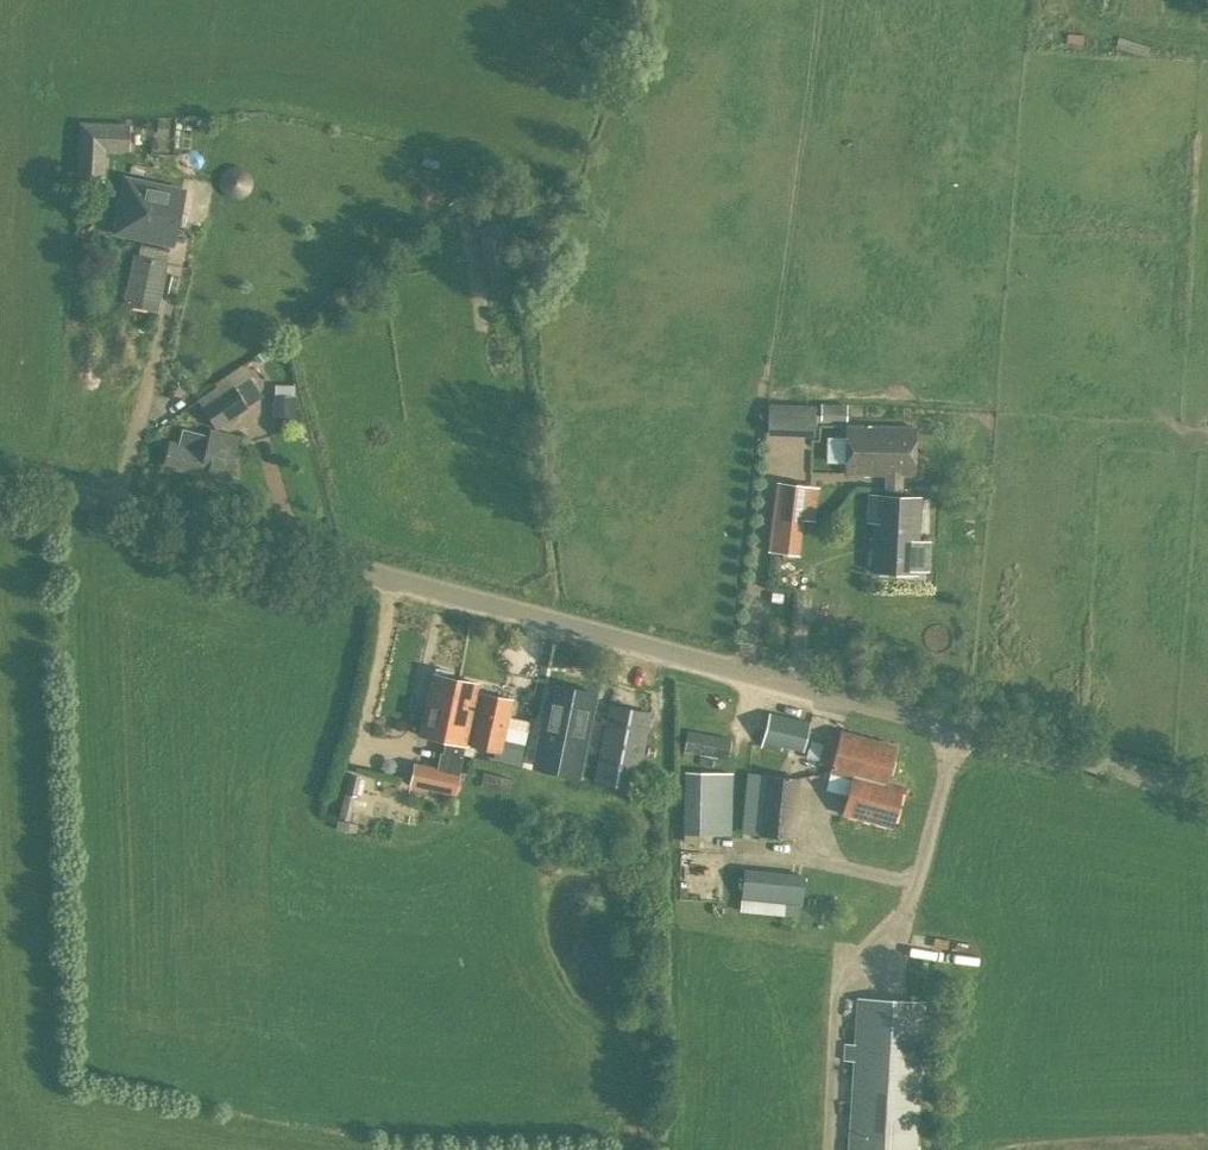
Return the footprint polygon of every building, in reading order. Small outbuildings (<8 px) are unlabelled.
[(175,115),(174,146),(191,146),(191,116),(175,115)] [(158,122),(158,144),(173,144),(173,122),(158,122)] [(78,175),(102,176),(103,148),(79,147),(78,175)] [(166,240),(181,182),(128,168),(113,226),(166,240)] [(217,429),(248,408),(225,374),(213,383),(216,386),(196,399),(217,429)] [(847,418),(847,403),(823,402),(823,418),(847,418)] [(766,435),(814,437),(815,404),(767,403),(766,435)] [(883,486),(903,487),(902,476),(914,476),(916,426),(846,425),(846,475),(883,476),(883,486)] [(211,429),(205,450),(169,441),(163,465),(226,481),(237,436),(211,429)] [(776,482),(774,497),(771,517),(802,521),(803,519),(814,520),(818,487),(807,486),(776,482)] [(903,497),(903,487),(883,486),(884,496),(869,495),(868,516),(875,517),(872,570),(915,572),(918,498),(903,497)] [(771,517),(767,550),(777,552),(776,561),(792,563),(793,554),(798,555),(802,521),(771,517)] [(419,736),(445,741),(442,752),(439,752),(437,766),(412,762),(408,785),(412,786),(410,794),(434,799),(436,791),(455,795),(465,746),(466,746),(470,730),(461,725),(463,718),(455,715),(463,679),(432,673),(419,736)] [(478,683),(463,679),(455,715),(463,718),(461,725),(470,730),(466,746),(494,752),(500,753),(502,740),(511,699),(476,692),(478,683)] [(550,684),(538,744),(559,748),(554,771),(578,776),(595,693),(550,684)] [(636,789),(650,712),(607,704),(593,781),(636,789)] [(768,712),(760,747),(779,752),(780,747),(803,752),(810,723),(768,712)] [(683,751),(726,759),(730,737),(687,729),(683,751)] [(852,777),(885,781),(894,746),(840,732),(830,771),(852,777)] [(504,740),(502,740),(500,753),(494,752),(493,758),(520,764),(520,763),(524,744),(504,740)] [(481,787),(509,793),(512,779),(484,772),(481,787)] [(731,835),(732,774),(684,773),(683,834),(731,835)] [(356,795),(359,776),(348,774),(344,793),(356,795)] [(795,839),(800,778),(745,774),(740,834),(795,839)] [(885,781),(852,777),(843,813),(891,825),(902,786),(885,781)] [(348,820),(354,796),(344,793),(338,817),(348,820)] [(790,871),(744,868),(740,911),(798,916),(799,905),(802,905),(804,875),(790,874),(790,871)] [(851,1083),(847,1149),(918,1149),(927,1001),(855,997),(853,1043),(844,1043),(844,1061),(852,1061),(852,1068),(847,1068),(846,1083),(851,1083)]
